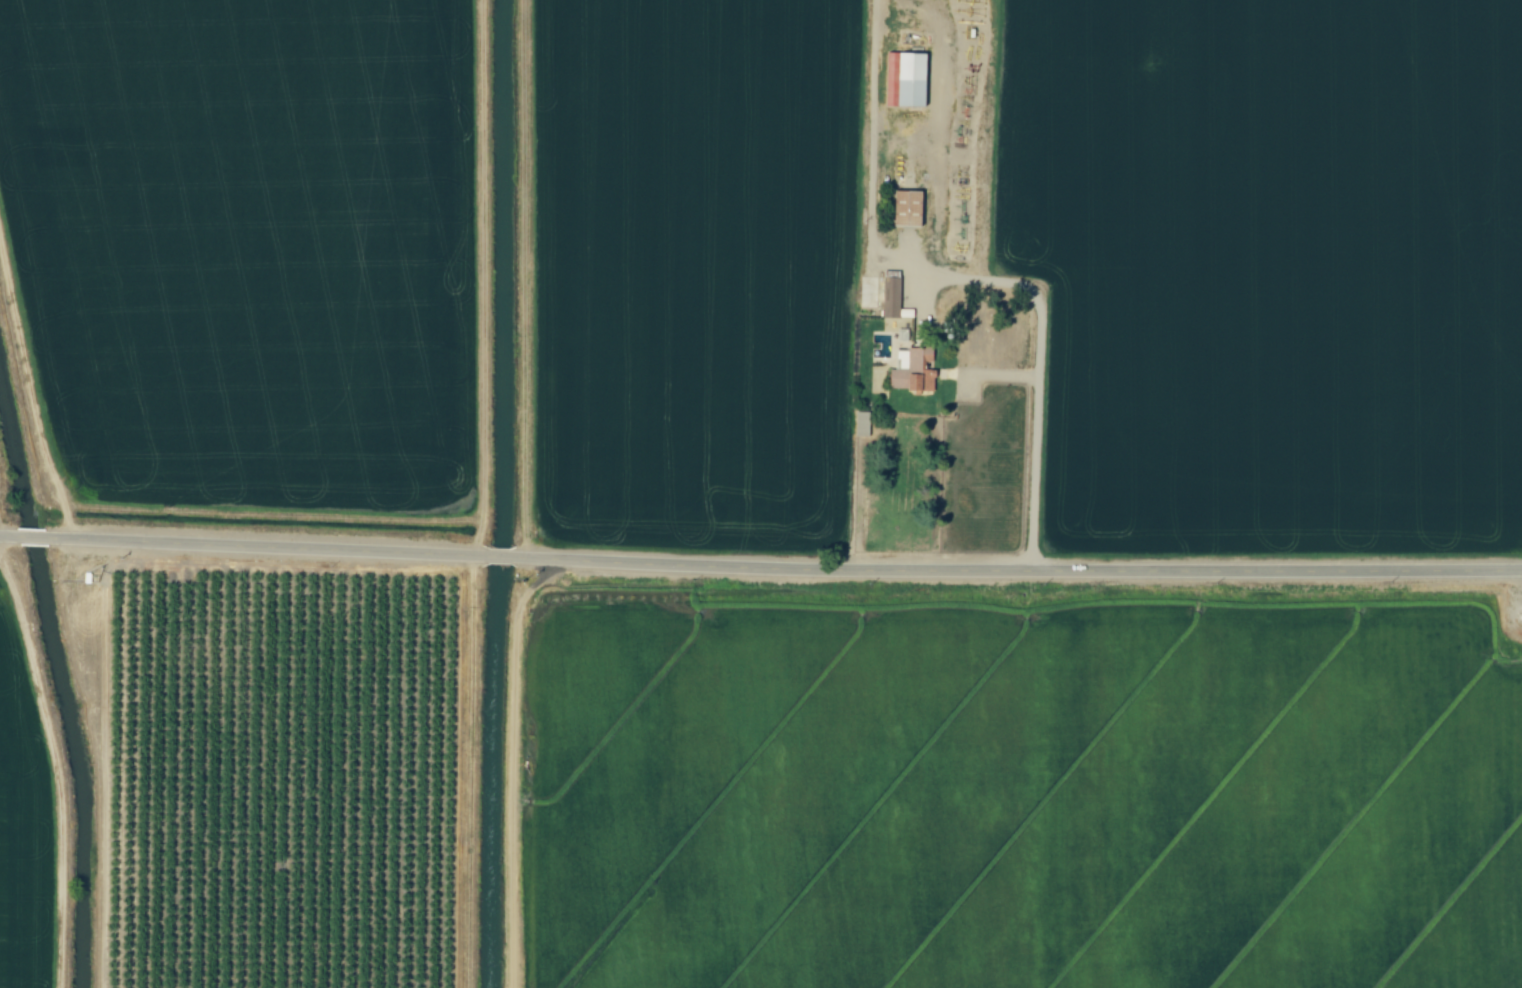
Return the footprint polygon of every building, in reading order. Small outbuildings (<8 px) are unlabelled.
[(924,54),(887,53),(886,83),(893,83),(893,106),(923,107),(924,54)] [(919,227),(920,192),(893,192),(893,227),(919,227)] [(883,278),(883,318),(900,318),(899,277),(883,278)] [(934,390),(933,370),(924,370),(924,362),(933,362),(933,349),(898,350),(898,370),(889,370),(889,390),(934,390)]
